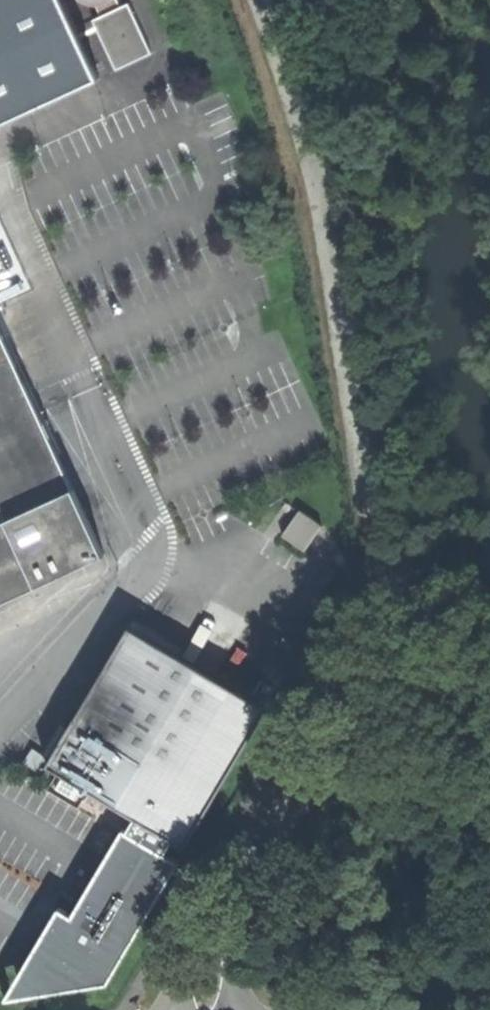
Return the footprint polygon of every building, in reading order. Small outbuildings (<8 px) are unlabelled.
[(58,0),(0,0),(0,123),(94,80),(58,0)] [(96,17),(121,67),(155,51),(131,0),(96,17)] [(106,72),(117,67),(97,22),(85,28),(106,72)] [(102,552),(0,327),(0,599),(102,552)] [(284,536),(307,552),(324,528),(301,513),(284,536)] [(318,584),(327,589),(337,573),(328,568),(318,584)] [(45,995),(107,985),(178,862),(167,856),(173,843),(186,850),(270,711),(131,628),(47,767),(137,819),(128,833),(125,831),(74,917),(60,909),(19,980),(45,995)] [(6,1001),(45,995),(19,980),(6,1001)]
